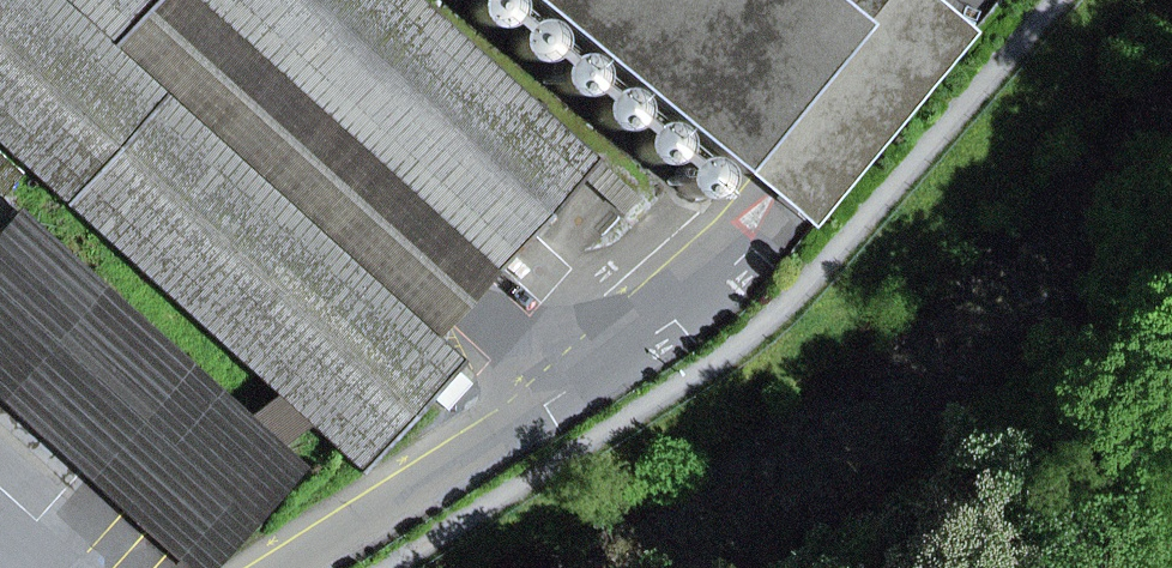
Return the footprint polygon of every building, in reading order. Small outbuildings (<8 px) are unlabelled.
[(362,469),(362,474),(464,361),(459,362),(434,340),(112,47),(144,11),(155,0),(0,0),(0,142),(362,469)] [(496,266),(201,0),(155,0),(144,11),(112,47),(434,340),(496,272),(496,266)] [(415,0),(201,0),(496,266),(496,272),(597,160),(592,160),(415,0)] [(470,19),(484,26),(500,22),(507,8),(505,0),(467,0),(465,4),(470,19)] [(735,173),(740,168),(879,0),(526,0),(735,173)] [(812,227),(973,32),(937,2),(935,0),(879,0),(740,168),(777,199),(812,227)] [(507,38),(512,53),(526,61),(541,56),(549,42),(544,27),(530,19),(515,24),(507,38)] [(576,95),(588,85),(590,69),(580,56),(564,55),(552,65),(550,81),(560,93),(576,95)] [(617,129),(630,119),(631,103),(621,91),(606,89),(593,99),(592,115),(602,127),(617,129)] [(659,164),(672,153),(673,137),(663,125),(647,123),(634,134),(633,150),(643,162),(659,164)] [(701,198),(713,188),(715,172),(705,160),(689,158),(677,168),(675,184),(685,196),(701,198)] [(299,468),(20,215),(0,237),(0,391),(195,567),(208,567),(299,468)]
